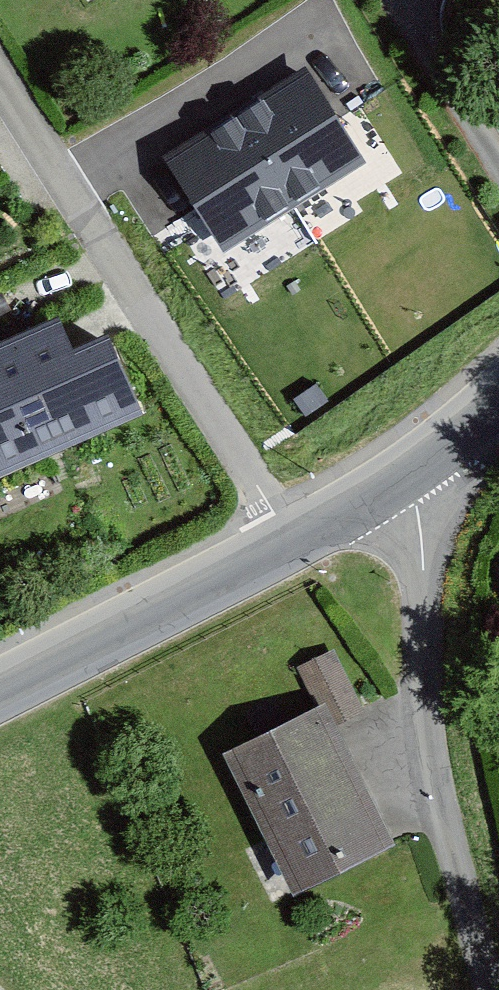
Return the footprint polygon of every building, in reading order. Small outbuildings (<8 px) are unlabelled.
[(159,164),(216,257),(357,171),(300,78),(159,164)] [(101,341),(69,355),(53,321),(0,345),(0,484),(138,421),(101,341)] [(286,899),(387,850),(331,734),(365,718),(336,657),(301,674),(321,715),(221,763),(286,899)]
